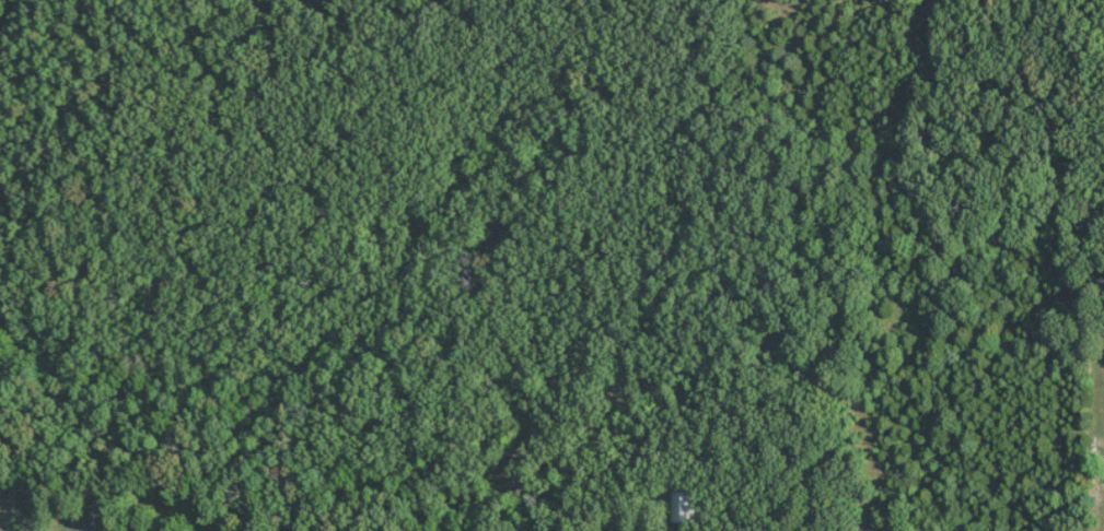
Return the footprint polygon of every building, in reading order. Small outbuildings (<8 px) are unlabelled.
[(693,490),(671,490),(671,521),(693,521),(693,490)]
